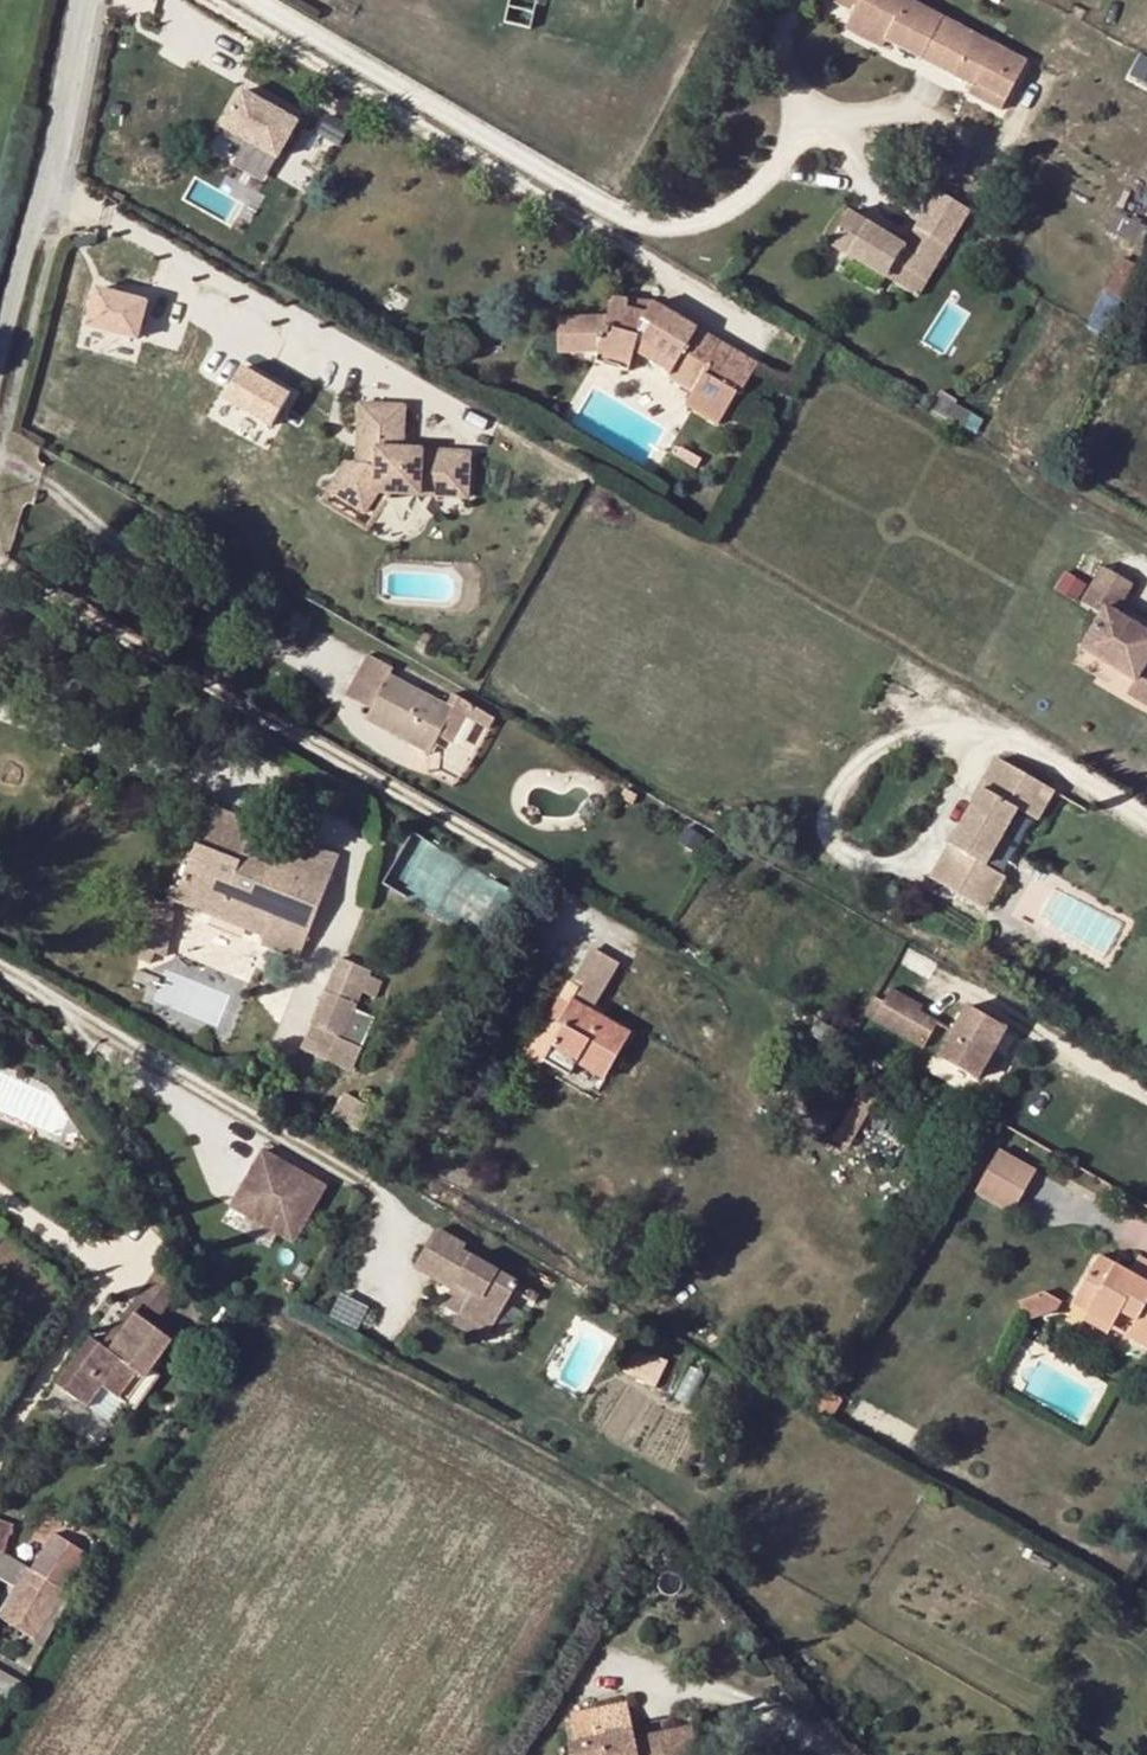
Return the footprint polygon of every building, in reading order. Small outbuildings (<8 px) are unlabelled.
[(906,0),(830,0),(853,11),(851,15),(888,34),(886,38),(972,83),(1002,100),(1022,62),(906,0)] [(888,34),(851,15),(843,29),(880,48),(886,38),(888,34)] [(1002,100),(972,83),(966,93),(997,110),(1002,100)] [(269,180),(301,119),(242,88),(210,150),(269,180)] [(1146,217),(1146,202),(1124,191),(1115,207),(1145,222),(1146,217)] [(826,244),(881,280),(890,265),(921,285),(943,251),(926,240),(912,260),(899,252),(901,249),(846,213),(826,244)] [(1138,224),(1114,213),(1107,229),(1131,241),(1138,224)] [(926,240),(913,231),(901,249),(899,252),(912,260),(926,240)] [(1122,260),(1104,293),(1119,300),(1137,267),(1122,260)] [(84,328),(139,342),(150,301),(94,286),(84,328)] [(1119,300),(1104,293),(1086,329),(1101,336),(1119,300)] [(755,364),(650,305),(648,305),(646,313),(626,309),(628,300),(611,297),(606,317),(558,319),(558,350),(596,348),(594,354),(630,365),(634,349),(670,370),(667,375),(691,389),(681,407),(713,426),(733,393),(737,396),(755,364)] [(648,305),(628,300),(626,309),(646,313),(648,305)] [(220,400),(270,429),(291,393),(241,364),(220,400)] [(347,464),(342,473),(380,495),(380,494),(468,498),(470,451),(406,449),(408,405),(359,403),(357,464),(347,464)] [(985,420),(956,403),(948,418),(976,434),(985,420)] [(1055,448),(1048,444),(1044,450),(1052,454),(1055,448)] [(1047,467),(1038,463),(1034,470),(1043,476),(1047,467)] [(380,495),(342,473),(331,491),(368,514),(380,495)] [(1121,609),(1136,579),(1102,561),(1090,582),(1068,570),(1059,587),(1097,607),(1077,644),(1136,675),(1128,691),(1146,701),(1146,623),(1121,609)] [(436,634),(426,628),(420,638),(430,643),(436,634)] [(436,740),(444,744),(453,729),(444,724),(452,710),(389,678),(394,669),(369,656),(347,697),(373,711),(367,720),(429,752),(436,740)] [(452,710),(444,724),(453,729),(444,744),(450,747),(463,721),(487,735),(494,723),(457,700),(452,710)] [(1000,760),(932,879),(986,910),(1005,877),(985,866),(1017,809),(1037,820),(1054,791),(1000,760)] [(243,857),(245,851),(255,827),(211,810),(179,889),(222,906),(223,902),(252,914),(246,931),(264,938),(270,923),(306,938),(329,884),(288,868),(286,875),(243,857)] [(389,880),(445,903),(466,853),(410,830),(389,880)] [(288,868),(245,851),(243,857),(286,875),(288,868)] [(174,902),(246,931),(252,914),(223,902),(222,906),(179,889),(174,902)] [(153,954),(160,957),(165,958),(176,908),(151,902),(139,961),(150,966),(153,954)] [(1014,944),(1008,956),(1021,963),(1027,952),(1014,944)] [(579,988),(558,1025),(561,1027),(542,1059),(569,1076),(578,1063),(603,1079),(628,1037),(591,1014),(618,969),(589,952),(570,983),(579,988)] [(158,969),(160,957),(153,954),(150,966),(158,969)] [(369,971),(342,959),(301,1047),(349,1071),(374,1019),(353,1010),(361,993),(376,1000),(383,983),(368,976),(369,971)] [(548,1019),(558,1025),(579,988),(570,983),(548,1019)] [(875,996),(864,1016),(924,1050),(939,1021),(921,1011),(924,1005),(892,987),(884,1001),(875,996)] [(966,1004),(937,1057),(979,1080),(1009,1028),(966,1004)] [(345,1092),(332,1115),(360,1131),(373,1108),(345,1092)] [(861,1095),(837,1138),(848,1144),(872,1101),(861,1095)] [(321,1184),(258,1148),(226,1204),(289,1240),(321,1184)] [(1000,1149),(975,1193),(1012,1214),(1037,1170),(1000,1149)] [(468,1249),(440,1234),(418,1271),(454,1292),(445,1306),(460,1315),(490,1334),(492,1335),(521,1286),(466,1254),(468,1249)] [(1131,1272),(1099,1255),(1075,1298),(1092,1307),(1088,1313),(1113,1327),(1120,1314),(1136,1323),(1129,1335),(1146,1344),(1146,1280),(1131,1272)] [(1131,1272),(1146,1280),(1146,1261),(1139,1257),(1131,1272)] [(161,1262),(129,1307),(137,1313),(154,1326),(186,1280),(161,1262)] [(1045,1292),(1019,1301),(1026,1322),(1058,1311),(1062,1302),(1045,1292)] [(1072,1305),(1088,1313),(1092,1307),(1075,1298),(1072,1305)] [(123,1331),(137,1313),(129,1307),(115,1325),(123,1331)] [(135,1365),(145,1372),(170,1338),(154,1326),(137,1313),(123,1331),(107,1352),(90,1338),(55,1384),(87,1409),(103,1387),(116,1398),(131,1379),(127,1375),(135,1365)] [(1108,1335),(1113,1327),(1088,1313),(1084,1322),(1108,1335)] [(460,1315),(453,1326),(484,1344),(490,1334),(460,1315)] [(637,1344),(623,1373),(638,1381),(638,1379),(656,1387),(668,1362),(637,1344)] [(151,1378),(145,1372),(135,1365),(127,1375),(131,1379),(116,1398),(128,1408),(151,1378)] [(830,1391),(818,1412),(833,1421),(845,1400),(830,1391)] [(8,1523),(0,1519),(0,1543),(8,1523)] [(32,1568),(63,1588),(84,1554),(54,1535),(32,1568)] [(21,1562),(0,1552),(0,1574),(13,1580),(21,1562)] [(40,1624),(63,1588),(32,1568),(21,1562),(13,1580),(1,1600),(40,1624)] [(9,1702),(27,1671),(0,1657),(0,1697),(9,1702)] [(693,1726),(668,1732),(670,1739),(637,1746),(636,1739),(627,1703),(589,1712),(595,1737),(567,1744),(570,1754),(699,1754),(693,1726)] [(668,1732),(636,1739),(637,1746),(670,1739),(668,1732)]
